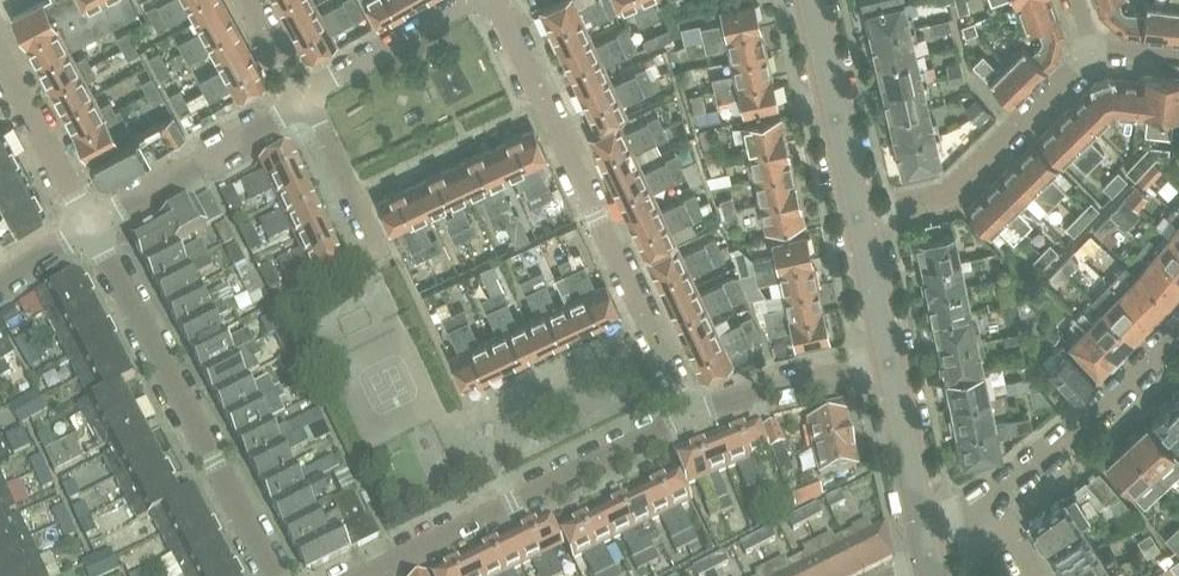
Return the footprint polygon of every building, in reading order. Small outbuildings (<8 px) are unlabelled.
[(39,65),(68,48),(137,12),(131,0),(45,0),(43,2),(13,17),(39,65)] [(152,19),(152,20),(188,0),(166,0),(158,4),(157,3),(147,9),(152,19)] [(196,20),(224,5),(221,0),(188,0),(152,20),(158,30),(169,24),(168,22),(191,10),(196,20)] [(287,19),(314,3),(312,0),(276,0),(287,19)] [(297,37),(358,3),(356,0),(342,0),(342,1),(319,13),(314,3),(287,19),(297,37)] [(398,13),(391,0),(365,0),(379,24),(398,13)] [(398,13),(416,3),(415,0),(391,0),(398,13)] [(551,30),(611,2),(610,0),(589,0),(575,6),(572,0),(561,0),(541,9),(551,30)] [(630,4),(639,24),(648,20),(640,0),(616,0),(619,8),(630,4)] [(648,20),(659,16),(651,0),(640,0),(648,20)] [(870,36),(910,27),(903,0),(864,9),(870,36)] [(970,10),(967,0),(960,0),(955,1),(958,13),(970,10)] [(1042,40),(1041,42),(1061,46),(1064,36),(1050,0),(1031,0),(1016,5),(1025,28),(1036,24),(1042,40)] [(1109,24),(1111,25),(1124,11),(1122,10),(1119,0),(1096,0),(1096,2),(1102,18),(1109,24)] [(1178,40),(1178,0),(1168,0),(1168,5),(1154,4),(1150,37),(1178,40)] [(551,30),(560,49),(589,36),(584,25),(608,14),(608,15),(616,12),(611,2),(551,30)] [(724,23),(713,26),(713,24),(700,27),(700,28),(681,32),(683,43),(703,40),(703,39),(759,26),(754,2),(721,9),(724,23)] [(330,32),(353,19),(353,20),(364,15),(358,3),(297,37),(308,57),(335,42),(330,32)] [(1122,35),(1150,37),(1154,4),(1146,3),(1144,14),(1126,12),(1124,11),(1111,25),(1122,35)] [(179,42),(184,51),(234,23),(224,5),(196,20),(202,30),(179,42)] [(347,32),(354,44),(380,30),(374,18),(347,32)] [(933,33),(951,28),(952,28),(949,18),(931,22),(933,33)] [(962,25),(966,36),(978,32),(974,21),(962,25)] [(211,48),(217,57),(244,42),(234,23),(184,51),(189,60),(211,48)] [(729,45),(732,59),(765,51),(759,26),(703,39),(703,40),(706,51),(718,49),(718,47),(729,45)] [(870,36),(876,63),(916,54),(910,27),(870,36)] [(616,32),(617,34),(593,45),(589,36),(560,49),(569,68),(632,38),(627,28),(616,32)] [(666,28),(654,33),(660,46),(671,41),(666,28)] [(116,37),(122,48),(133,42),(128,31),(116,37)] [(643,38),(646,45),(648,51),(660,46),(654,33),(643,38)] [(626,55),(638,49),(632,38),(569,68),(578,87),(606,74),(602,64),(625,54),(626,55)] [(139,52),(138,51),(133,42),(122,48),(128,59),(139,52)] [(255,61),(244,42),(217,57),(222,68),(199,80),(198,78),(181,87),(187,97),(203,87),(204,88),(255,61)] [(1023,45),(1012,55),(1037,80),(1047,70),(1058,60),(1061,46),(1041,42),(1040,44),(1031,54),(1023,45)] [(667,49),(670,58),(688,54),(686,44),(667,49)] [(39,65),(50,86),(91,65),(85,53),(74,59),(68,48),(39,65)] [(148,57),(154,67),(165,61),(159,51),(148,57)] [(736,74),(725,76),(724,75),(712,78),(714,90),(770,76),(765,51),(732,59),(736,74)] [(972,63),(976,66),(988,78),(1013,104),(1037,80),(1012,55),(998,70),(982,53),(972,63)] [(876,63),(883,89),(922,80),(916,54),(876,63)] [(154,67),(160,78),(171,72),(165,61),(154,67)] [(238,96),(265,80),(255,61),(204,88),(209,98),(232,86),(238,96)] [(962,71),(960,61),(946,65),(948,74),(962,71)] [(50,86),(62,108),(92,92),(85,80),(96,74),(91,65),(50,86)] [(578,87),(587,107),(650,77),(646,67),(634,72),(635,73),(611,84),(606,74),(578,87)] [(965,81),(962,71),(948,74),(950,85),(965,81)] [(1141,75),(1141,81),(1135,115),(1135,117),(1137,117),(1135,127),(1145,128),(1145,134),(1159,135),(1164,77),(1141,75)] [(141,82),(147,92),(158,87),(152,76),(141,82)] [(741,96),(744,110),(776,103),(770,76),(714,90),(717,102),(730,99),(730,98),(741,96)] [(587,107),(597,127),(625,114),(620,104),(644,93),(644,94),(656,89),(650,77),(587,107)] [(1164,77),(1159,135),(1171,136),(1173,114),(1178,115),(1178,79),(1164,77)] [(1141,81),(1109,78),(1102,80),(1113,113),(1135,115),(1141,81)] [(883,89),(889,116),(928,108),(922,80),(883,89)] [(1095,82),(1079,98),(1072,104),(1096,129),(1113,113),(1102,80),(1095,82)] [(467,81),(432,96),(445,125),(479,110),(467,81)] [(153,103),(164,97),(158,87),(147,92),(153,103)] [(169,95),(175,106),(186,100),(180,89),(169,95)] [(99,106),(92,92),(62,108),(74,130),(114,108),(110,100),(99,106)] [(688,96),(691,108),(692,114),(696,113),(698,123),(720,118),(717,108),(703,111),(700,93),(688,96)] [(985,106),(976,97),(966,108),(972,115),(985,106)] [(175,106),(180,116),(192,111),(186,100),(175,106)] [(1072,104),(1059,118),(1055,122),(1095,162),(1105,153),(1089,137),(1096,129),(1072,104)] [(990,112),(985,106),(972,115),(980,123),(990,112)] [(116,138),(109,126),(125,118),(119,108),(115,110),(114,108),(74,130),(87,155),(116,138)] [(889,116),(895,143),(934,134),(928,108),(889,116)] [(160,152),(188,139),(175,114),(148,127),(160,152)] [(623,132),(619,122),(590,135),(599,156),(663,126),(658,115),(647,120),(647,122),(623,132)] [(780,116),(742,125),(748,151),(786,143),(780,116)] [(1038,139),(1062,163),(1069,156),(1085,172),(1095,162),(1055,122),(1038,139)] [(599,156),(608,175),(637,162),(632,152),(655,141),(655,143),(668,137),(663,126),(599,156)] [(698,132),(703,148),(714,144),(709,126),(701,128),(698,132)] [(537,161),(547,157),(533,128),(513,138),(543,201),(545,200),(554,195),(549,184),(548,185),(537,161)] [(3,130),(0,131),(0,158),(14,150),(3,130)] [(136,134),(90,159),(99,176),(108,179),(148,156),(136,134)] [(941,162),(934,134),(895,143),(901,171),(941,162)] [(513,185),(523,181),(529,193),(527,194),(532,206),(543,201),(513,138),(493,147),(507,175),(508,175),(513,185)] [(748,151),(754,177),(792,168),(786,143),(748,151)] [(1033,143),(1016,159),(1056,200),(1065,190),(1050,175),(1058,167),(1033,143)] [(715,146),(703,149),(707,160),(717,157),(719,156),(715,146)] [(1149,146),(1141,154),(1151,163),(1156,158),(1157,158),(1158,147),(1149,146)] [(493,147),(474,156),(504,219),(515,214),(510,202),(508,203),(498,180),(507,175),(493,147)] [(1169,148),(1158,147),(1157,158),(1168,159),(1169,148)] [(289,148),(261,163),(265,173),(242,184),(246,194),(299,169),(289,148)] [(26,171),(14,150),(0,158),(0,185),(26,171)] [(608,175),(617,194),(681,165),(676,154),(665,158),(665,160),(642,171),(637,162),(608,175)] [(1151,163),(1141,154),(1133,162),(1142,172),(1151,163)] [(479,188),(489,211),(488,212),(493,224),(504,219),(474,156),(455,165),(468,193),(479,188)] [(723,169),(719,156),(717,157),(707,160),(711,172),(723,169)] [(1016,159),(1000,176),(1024,200),(1031,193),(1047,208),(1056,200),(1016,159)] [(1135,179),(1138,177),(1142,172),(1133,162),(1125,170),(1135,179)] [(1151,182),(1163,169),(1154,162),(1142,174),(1151,182)] [(455,165),(436,174),(465,237),(477,232),(471,220),(470,221),(459,198),(468,193),(455,165)] [(617,194),(626,214),(655,200),(650,191),(673,180),(674,182),(686,176),(681,165),(617,194)] [(754,177),(760,202),(797,194),(792,168),(754,177)] [(308,188),(299,169),(246,194),(251,203),(274,193),(279,202),(308,188)] [(1118,170),(1115,174),(1110,178),(1119,187),(1127,179),(1118,170)] [(4,210),(37,192),(26,171),(0,185),(0,202),(4,210)] [(440,207),(451,230),(449,230),(454,243),(465,237),(436,174),(416,183),(430,212),(440,207)] [(1000,176),(983,192),(1023,232),(1032,224),(1016,208),(1024,200),(1000,176)] [(1102,186),(1112,195),(1119,187),(1110,178),(1102,186)] [(416,183),(397,192),(427,255),(442,248),(436,236),(431,239),(420,216),(430,212),(416,183)] [(232,187),(220,192),(226,203),(237,198),(232,187)] [(1149,198),(1136,187),(1135,187),(1126,198),(1139,209),(1149,198)] [(260,223),(264,232),(317,208),(308,188),(279,202),(283,212),(260,223)] [(0,237),(3,242),(43,217),(45,208),(37,192),(4,210),(13,225),(3,231),(4,234),(0,237)] [(377,202),(390,230),(401,225),(411,248),(410,249),(416,261),(427,255),(397,192),(377,202)] [(965,209),(990,234),(997,226),(1013,242),(1023,232),(983,192),(965,209)] [(209,193),(193,202),(137,234),(134,243),(143,260),(173,244),(173,243),(206,225),(222,217),(209,193)] [(626,214),(635,233),(699,203),(694,193),(683,198),(683,200),(660,210),(655,200),(626,214)] [(766,229),(803,220),(797,194),(760,202),(766,229)] [(720,200),(723,210),(735,207),(732,196),(720,200)] [(226,203),(231,214),(242,209),(237,198),(226,203)] [(1109,215),(1113,219),(1118,223),(1119,221),(1127,229),(1140,214),(1124,199),(1109,215)] [(645,253),(674,240),(692,231),(687,221),(692,219),(693,220),(715,212),(709,200),(700,204),(699,203),(635,233),(645,253)] [(1099,209),(1091,201),(1074,218),(1082,227),(1099,209)] [(723,210),(727,223),(739,219),(735,207),(723,210)] [(292,231),(297,241),(326,227),(317,208),(264,232),(269,242),(292,231)] [(1167,234),(1178,245),(1178,214),(1171,208),(1166,215),(1176,223),(1167,234)] [(1118,223),(1113,219),(1109,215),(1094,231),(1102,239),(1118,223)] [(1074,235),(1082,227),(1074,218),(1065,227),(1074,235)] [(223,246),(234,241),(225,223),(214,228),(223,246)] [(719,224),(704,231),(708,241),(704,243),(704,244),(681,255),(676,244),(647,258),(656,278),(720,249),(720,248),(729,243),(719,224)] [(251,225),(240,231),(245,241),(256,236),(251,225)] [(278,262),(282,271),(335,246),(326,227),(297,241),(302,251),(278,262)] [(917,240),(917,242),(913,246),(915,255),(920,257),(922,267),(960,259),(954,232),(917,240)] [(776,256),(765,258),(765,257),(752,260),(755,272),(811,260),(806,234),(773,241),(776,256)] [(1084,239),(1075,249),(1083,256),(1092,247),(1094,250),(1093,251),(1106,262),(1113,254),(1100,243),(1090,234),(1084,239)] [(1143,245),(1178,276),(1178,245),(1167,234),(1159,245),(1149,237),(1143,245)] [(262,247),(256,236),(245,241),(250,253),(262,247)] [(143,260),(154,282),(206,254),(200,243),(179,254),(173,244),(143,260)] [(1058,251),(1050,243),(1041,251),(1050,260),(1058,251)] [(234,268),(245,263),(237,245),(226,251),(234,268)] [(1137,271),(1136,273),(1167,302),(1169,300),(1178,287),(1178,276),(1143,245),(1137,253),(1146,260),(1137,271)] [(315,280),(345,267),(335,246),(282,271),(287,281),(310,270),(315,280)] [(656,278),(665,298),(694,284),(689,274),(712,263),(713,265),(725,259),(720,249),(656,278)] [(1040,269),(1050,260),(1041,251),(1032,261),(1040,269)] [(595,288),(585,265),(586,264),(580,252),(569,258),(599,321),(619,312),(606,283),(595,288)] [(154,282),(166,303),(196,287),(192,279),(213,267),(206,254),(154,282)] [(969,257),(970,258),(971,266),(985,263),(983,255),(983,254),(981,255),(969,257)] [(1070,254),(1058,267),(1066,275),(1079,262),(1070,254)] [(576,297),(566,302),(580,330),(599,321),(569,258),(558,263),(563,274),(565,273),(576,297)] [(922,291),(927,292),(965,285),(962,270),(961,268),(963,267),(971,266),(970,258),(960,260),(960,259),(922,267),(924,277),(920,281),(922,291)] [(781,278),(784,292),(817,285),(811,260),(755,272),(757,284),(770,281),(770,280),(781,278)] [(259,270),(264,280),(275,274),(270,264),(259,270)] [(1134,274),(1125,266),(1108,283),(1148,321),(1167,302),(1136,273),(1134,274)] [(1058,267),(1048,278),(1056,286),(1066,275),(1058,267)] [(257,286),(248,268),(237,273),(246,291),(257,286)] [(557,306),(546,283),(547,282),(541,270),(530,276),(561,340),(580,330),(566,302),(557,306)] [(34,295),(46,316),(90,293),(81,275),(72,273),(47,287),(34,295)] [(270,291),(281,286),(275,274),(264,280),(270,291)] [(537,315),(528,320),(541,349),(561,340),(530,276),(519,281),(525,292),(526,292),(537,315)] [(722,281),(722,283),(699,293),(694,284),(665,298),(674,317),(738,287),(733,276),(722,281)] [(1092,299),(1101,308),(1131,338),(1148,321),(1108,283),(1092,299)] [(1027,297),(1039,308),(1051,296),(1039,284),(1027,297)] [(787,307),(776,309),(776,308),(768,309),(764,296),(752,299),(756,312),(763,310),(766,323),(822,310),(817,285),(784,292),(787,307)] [(971,312),(965,285),(927,292),(930,303),(926,307),(928,317),(933,318),(933,320),(971,312)] [(264,301),(257,286),(246,291),(254,306),(264,301)] [(166,303),(177,325),(232,298),(227,287),(216,292),(203,299),(196,287),(166,303)] [(731,304),(743,298),(738,287),(674,317),(683,336),(712,323),(708,313),(731,303),(731,304)] [(1017,303),(1014,287),(998,290),(1000,305),(1017,303)] [(518,325),(507,302),(508,301),(503,289),(492,294),(522,358),(541,349),(528,320),(518,325)] [(46,316),(57,337),(101,313),(90,293),(46,316)] [(498,334),(489,338),(503,367),(522,358),(492,294),(480,300),(486,311),(487,310),(498,334)] [(1038,308),(1027,297),(1024,294),(1017,302),(1021,320),(1038,308)] [(177,325),(189,348),(220,333),(215,322),(227,315),(233,311),(229,302),(233,299),(232,298),(177,325)] [(1002,307),(1006,323),(1020,320),(1016,304),(1002,307)] [(13,306),(0,314),(0,317),(5,326),(20,318),(13,306)] [(478,344),(468,320),(469,319),(464,307),(454,312),(484,376),(503,367),(489,338),(478,344)] [(1082,309),(1075,316),(1115,355),(1131,338),(1101,308),(1092,317),(1082,309)] [(781,332),(781,331),(792,328),(795,343),(828,336),(822,310),(766,323),(768,335),(781,332)] [(460,352),(450,357),(463,386),(484,376),(454,312),(441,318),(447,329),(449,329),(460,352)] [(979,329),(975,330),(971,312),(933,320),(934,322),(930,327),(932,335),(937,338),(939,349),(977,340),(981,339),(979,329)] [(57,337),(68,358),(112,334),(101,313),(57,337)] [(740,320),(741,322),(717,333),(712,323),(683,336),(692,355),(756,326),(751,315),(740,320)] [(269,336),(275,333),(279,330),(272,316),(261,321),(269,336)] [(1068,341),(1097,373),(1115,355),(1075,316),(1069,322),(1078,331),(1068,341)] [(1051,344),(1060,336),(1050,325),(1041,333),(1051,344)] [(275,333),(285,355),(288,354),(293,351),(299,349),(288,326),(279,330),(275,333)] [(750,342),(762,337),(756,326),(692,355),(702,376),(731,362),(726,352),(750,341),(750,342)] [(14,355),(4,337),(5,337),(0,329),(0,377),(0,378),(10,372),(4,361),(14,355)] [(189,348),(201,370),(254,343),(248,331),(225,342),(220,333),(189,348)] [(1020,341),(1018,331),(1005,335),(1003,335),(1005,344),(1020,341)] [(68,358),(79,379),(123,355),(112,334),(68,358)] [(25,335),(14,342),(22,356),(34,349),(25,335)] [(983,369),(980,353),(984,352),(981,339),(977,340),(939,349),(941,360),(938,364),(940,372),(944,375),(945,377),(983,369)] [(201,370),(213,392),(259,369),(254,360),(261,356),(254,343),(201,370)] [(41,362),(34,349),(22,356),(30,369),(41,362)] [(307,366),(299,349),(293,351),(288,354),(285,355),(285,356),(278,360),(284,371),(290,368),(293,374),(307,366)] [(1047,369),(1072,396),(1093,377),(1067,349),(1047,369)] [(76,406),(77,407),(122,383),(134,375),(123,355),(79,379),(89,399),(76,406)] [(249,388),(244,378),(259,370),(259,369),(213,392),(224,414),(273,389),(268,378),(249,388)] [(989,398),(983,369),(945,377),(945,380),(941,380),(944,394),(948,394),(951,406),(989,398)] [(296,397),(309,391),(301,376),(289,382),(296,397)] [(1004,381),(1005,385),(1007,393),(1016,392),(1027,390),(1025,377),(1004,381)] [(77,407),(88,428),(133,404),(122,383),(77,407)] [(224,414),(236,437),(284,412),(278,402),(285,398),(279,388),(274,390),(273,389),(224,414)] [(1033,406),(1050,402),(1040,388),(1030,390),(1033,406)] [(37,389),(22,397),(28,407),(42,399),(37,389)] [(1171,400),(1178,408),(1178,392),(1171,400)] [(20,425),(26,421),(33,417),(28,407),(22,397),(9,405),(20,425)] [(995,424),(989,398),(951,406),(953,417),(948,418),(951,433),(956,432),(995,424)] [(48,409),(42,399),(28,407),(33,417),(48,409)] [(1151,421),(1178,448),(1178,408),(1171,400),(1151,421)] [(99,449),(113,443),(114,446),(146,430),(133,404),(88,428),(99,449)] [(818,409),(821,420),(808,423),(813,450),(851,441),(845,415),(842,404),(818,409)] [(236,437),(248,459),(302,431),(307,429),(307,428),(323,421),(318,413),(298,423),(296,421),(290,424),(284,412),(236,437)] [(1001,453),(998,436),(1010,434),(1010,433),(1017,431),(1033,428),(1030,417),(995,424),(956,432),(959,445),(954,446),(957,461),(962,460),(962,462),(983,457),(991,460),(999,454),(1000,454),(1001,454),(1001,453)] [(330,436),(323,421),(307,428),(307,429),(314,443),(330,436)] [(775,423),(763,428),(771,449),(783,443),(784,443),(775,423)] [(1147,423),(1126,443),(1153,471),(1164,461),(1168,465),(1177,456),(1147,423)] [(768,453),(756,424),(735,432),(761,497),(772,492),(768,480),(766,481),(757,457),(768,453)] [(5,438),(13,456),(31,448),(23,430),(5,438)] [(103,456),(103,457),(115,479),(159,456),(146,430),(114,446),(116,449),(103,456)] [(48,431),(38,435),(37,436),(43,450),(55,445),(48,431)] [(248,459),(260,481),(290,465),(285,455),(309,443),(302,431),(248,459)] [(738,465),(746,488),(745,489),(750,501),(758,521),(767,517),(759,498),(761,497),(735,432),(716,440),(727,469),(738,465)] [(71,437),(55,445),(43,450),(54,473),(82,458),(71,437)] [(716,440),(696,448),(722,512),(732,508),(728,497),(726,497),(717,473),(727,469),(716,440)] [(857,468),(851,441),(813,450),(819,476),(847,470),(857,468)] [(787,452),(783,443),(771,449),(774,457),(787,452)] [(1133,492),(1135,495),(1145,486),(1141,482),(1153,471),(1126,443),(1105,462),(1133,492)] [(697,481),(707,504),(705,505),(710,517),(722,512),(696,448),(675,456),(687,485),(697,481)] [(41,456),(40,456),(29,461),(35,472),(46,467),(41,456)] [(115,479),(125,500),(170,476),(159,456),(115,479)] [(309,470),(297,477),(290,465),(260,481),(272,504),(320,479),(320,480),(332,474),(332,472),(345,465),(340,456),(323,464),(309,470)] [(89,460),(65,469),(70,481),(94,472),(89,460)] [(356,488),(345,465),(332,472),(332,474),(343,495),(356,488)] [(54,484),(46,467),(35,472),(42,489),(54,484)] [(1119,494),(1099,471),(1086,482),(1105,503),(1119,494)] [(690,502),(676,474),(655,484),(686,547),(698,541),(692,529),(690,530),(679,507),(690,502)] [(143,517),(149,514),(181,497),(170,476),(125,500),(136,521),(143,517)] [(272,504),(283,526),(314,510),(308,500),(326,490),(320,480),(320,479),(272,504)] [(62,486),(69,500),(80,495),(74,481),(62,486)] [(801,488),(790,493),(796,507),(822,496),(816,482),(801,488)] [(661,516),(672,539),(670,540),(676,552),(686,547),(655,484),(636,493),(650,521),(661,516)] [(4,518),(2,515),(16,508),(6,486),(0,488),(0,520),(4,518)] [(332,501),(337,511),(337,512),(338,511),(344,523),(295,548),(304,565),(313,568),(338,556),(380,536),(356,488),(343,495),(343,496),(332,501)] [(205,511),(194,490),(181,497),(149,514),(160,535),(205,511)] [(840,492),(825,500),(831,511),(846,503),(840,492)] [(636,493),(617,502),(648,565),(659,560),(653,548),(651,549),(640,526),(650,521),(636,493)] [(1029,520),(1043,542),(1079,520),(1064,496),(1029,520)] [(1114,518),(1130,507),(1121,496),(1106,505),(1114,518)] [(622,535),(633,558),(631,559),(637,571),(648,565),(617,502),(598,512),(612,540),(622,535)] [(84,503),(73,508),(80,524),(91,518),(84,503)] [(817,504),(801,512),(807,523),(823,516),(817,504)] [(64,506),(62,506),(52,511),(58,524),(37,534),(37,535),(70,521),(64,506)] [(337,511),(332,514),(320,521),(314,510),(283,526),(295,548),(344,523),(338,511),(337,512),(337,511)] [(160,535),(171,555),(216,532),(205,511),(160,535)] [(579,521),(606,575),(619,575),(615,567),(613,568),(602,545),(612,540),(598,512),(579,521)] [(801,512),(786,519),(793,531),(807,523),(801,512)] [(30,539),(20,515),(5,522),(4,518),(0,520),(0,552),(30,539)] [(97,531),(91,518),(80,524),(85,536),(97,531)] [(527,528),(550,575),(560,575),(562,575),(551,551),(561,546),(547,518),(527,528)] [(1043,542),(1059,568),(1095,545),(1079,520),(1043,542)] [(76,534),(70,521),(37,535),(42,545),(63,535),(65,539),(76,534)] [(574,559),(583,554),(594,575),(606,575),(579,521),(560,531),(573,559),(574,559)] [(891,558),(884,525),(872,531),(868,521),(852,529),(852,531),(844,535),(862,573),(891,558)] [(508,537),(522,566),(532,561),(539,575),(550,575),(527,528),(508,537)] [(776,540),(769,528),(756,535),(762,547),(776,540)] [(216,532),(171,555),(172,556),(160,562),(167,575),(183,575),(227,553),(216,532)] [(1150,532),(1148,533),(1137,541),(1142,548),(1155,540),(1150,532)] [(1178,551),(1178,536),(1176,533),(1167,541),(1178,551)] [(745,555),(762,547),(756,535),(740,543),(745,555)] [(862,573),(844,535),(834,540),(832,535),(818,542),(835,575),(856,575),(862,573)] [(489,547),(503,575),(515,575),(512,570),(522,566),(508,537),(489,547)] [(47,557),(46,557),(40,543),(33,546),(30,539),(0,552),(0,575),(4,575),(47,557)] [(1160,549),(1155,540),(1142,548),(1147,557),(1160,549)] [(797,559),(805,575),(835,575),(818,542),(802,550),(805,555),(797,559)] [(1064,575),(1098,575),(1119,563),(1113,554),(1104,560),(1095,545),(1059,568),(1064,575)] [(470,556),(479,575),(503,575),(489,547),(470,556)] [(110,548),(95,555),(99,566),(115,559),(110,548)] [(729,564),(723,552),(708,560),(714,572),(729,564)] [(227,553),(183,575),(233,575),(238,573),(227,553)] [(1169,553),(1164,556),(1160,558),(1166,567),(1174,561),(1169,553)] [(50,555),(46,557),(47,557),(4,575),(60,575),(50,555)] [(95,555),(88,558),(81,561),(86,572),(99,566),(95,555)] [(451,565),(456,575),(479,575),(470,556),(451,565)] [(119,568),(115,559),(99,566),(104,575),(105,575),(120,570),(119,568)] [(797,559),(787,564),(784,559),(771,565),(776,575),(805,575),(797,559)] [(714,572),(708,560),(693,568),(697,575),(705,575),(714,572)] [(1119,563),(1098,575),(1127,575),(1119,563)] [(431,575),(456,575),(451,565),(430,575),(431,575)] [(771,565),(755,573),(756,575),(776,575),(771,565)] [(99,566),(86,572),(88,575),(104,575),(99,566)] [(1165,575),(1175,575),(1168,566),(1161,571),(1165,575)]
